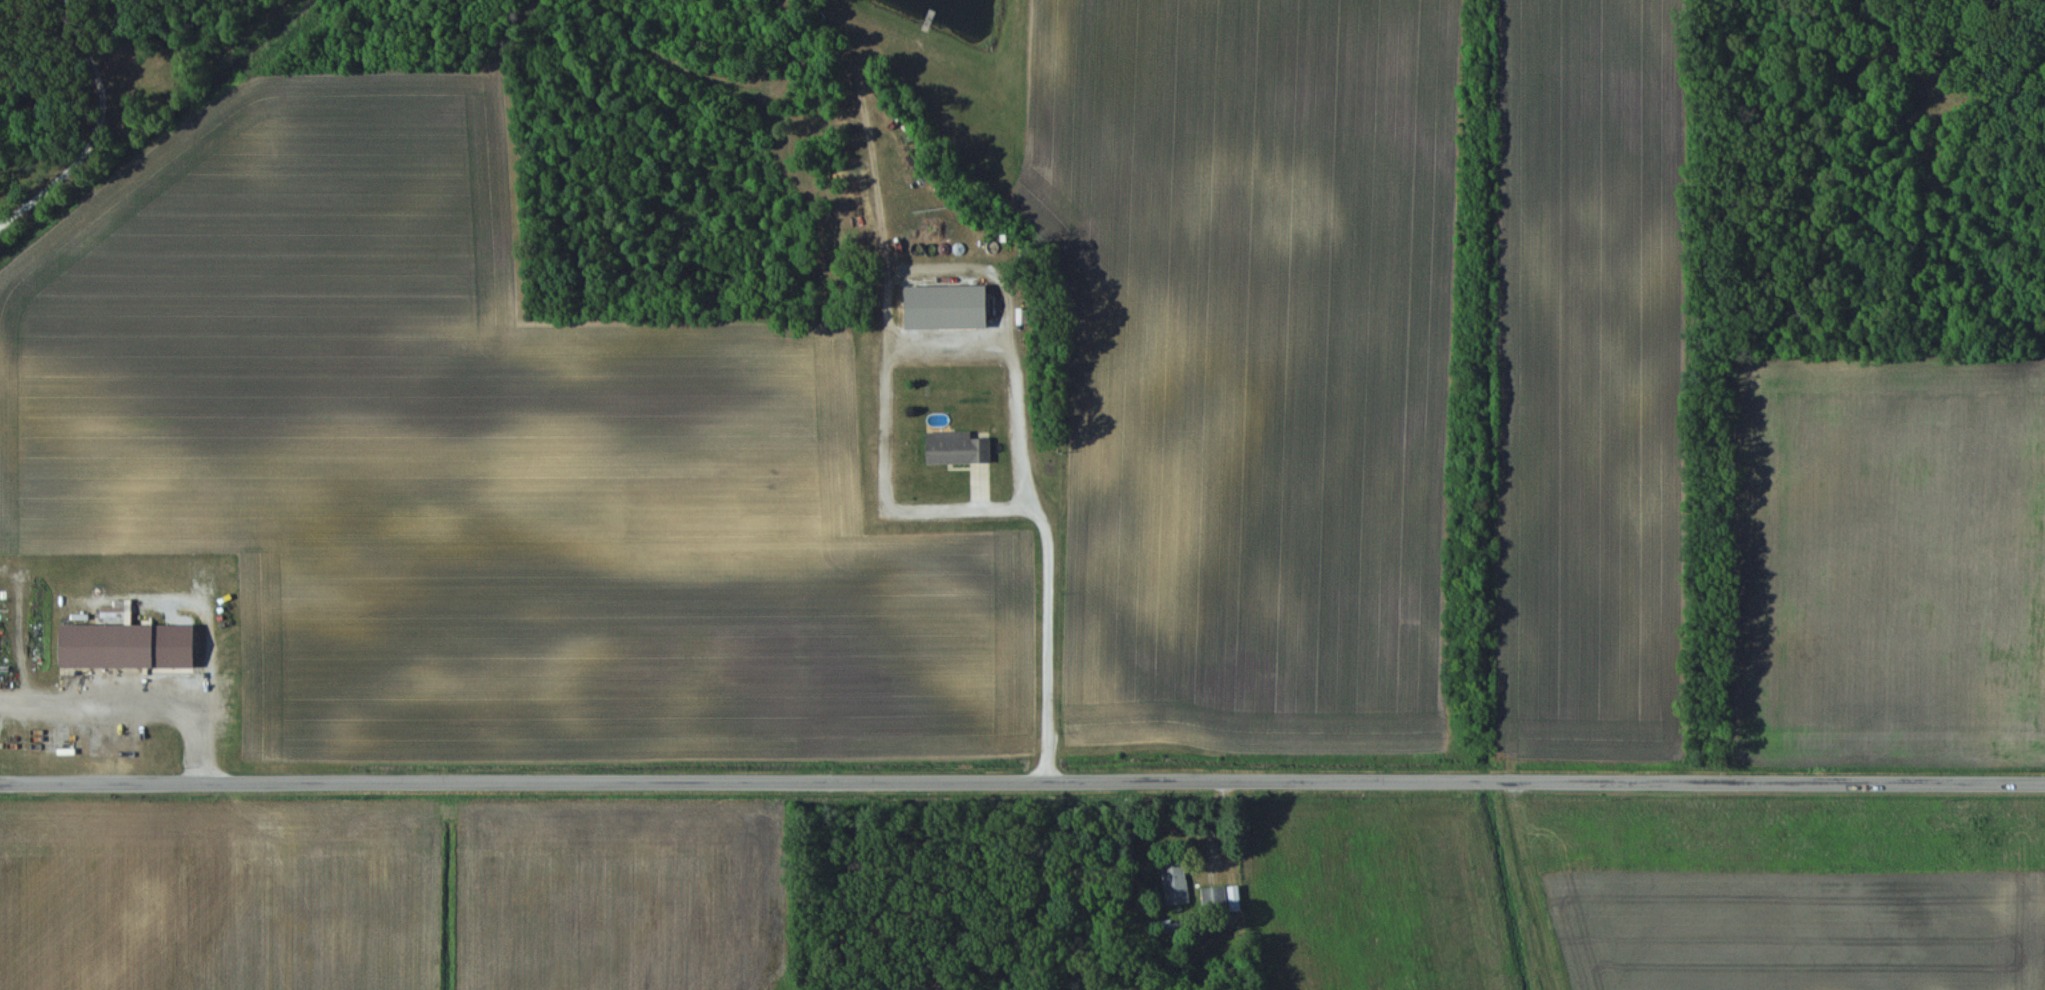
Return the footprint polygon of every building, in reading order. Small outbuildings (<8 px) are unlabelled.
[(993,463),(993,438),(974,438),(974,432),(927,432),(927,464),(993,463)] [(160,626),(66,625),(66,668),(160,668),(160,626)] [(132,756),(141,756),(141,731),(132,731),(132,756)] [(1164,905),(1189,903),(1186,867),(1161,868),(1164,905)] [(1201,888),(1202,913),(1244,911),(1243,886),(1201,888)]
